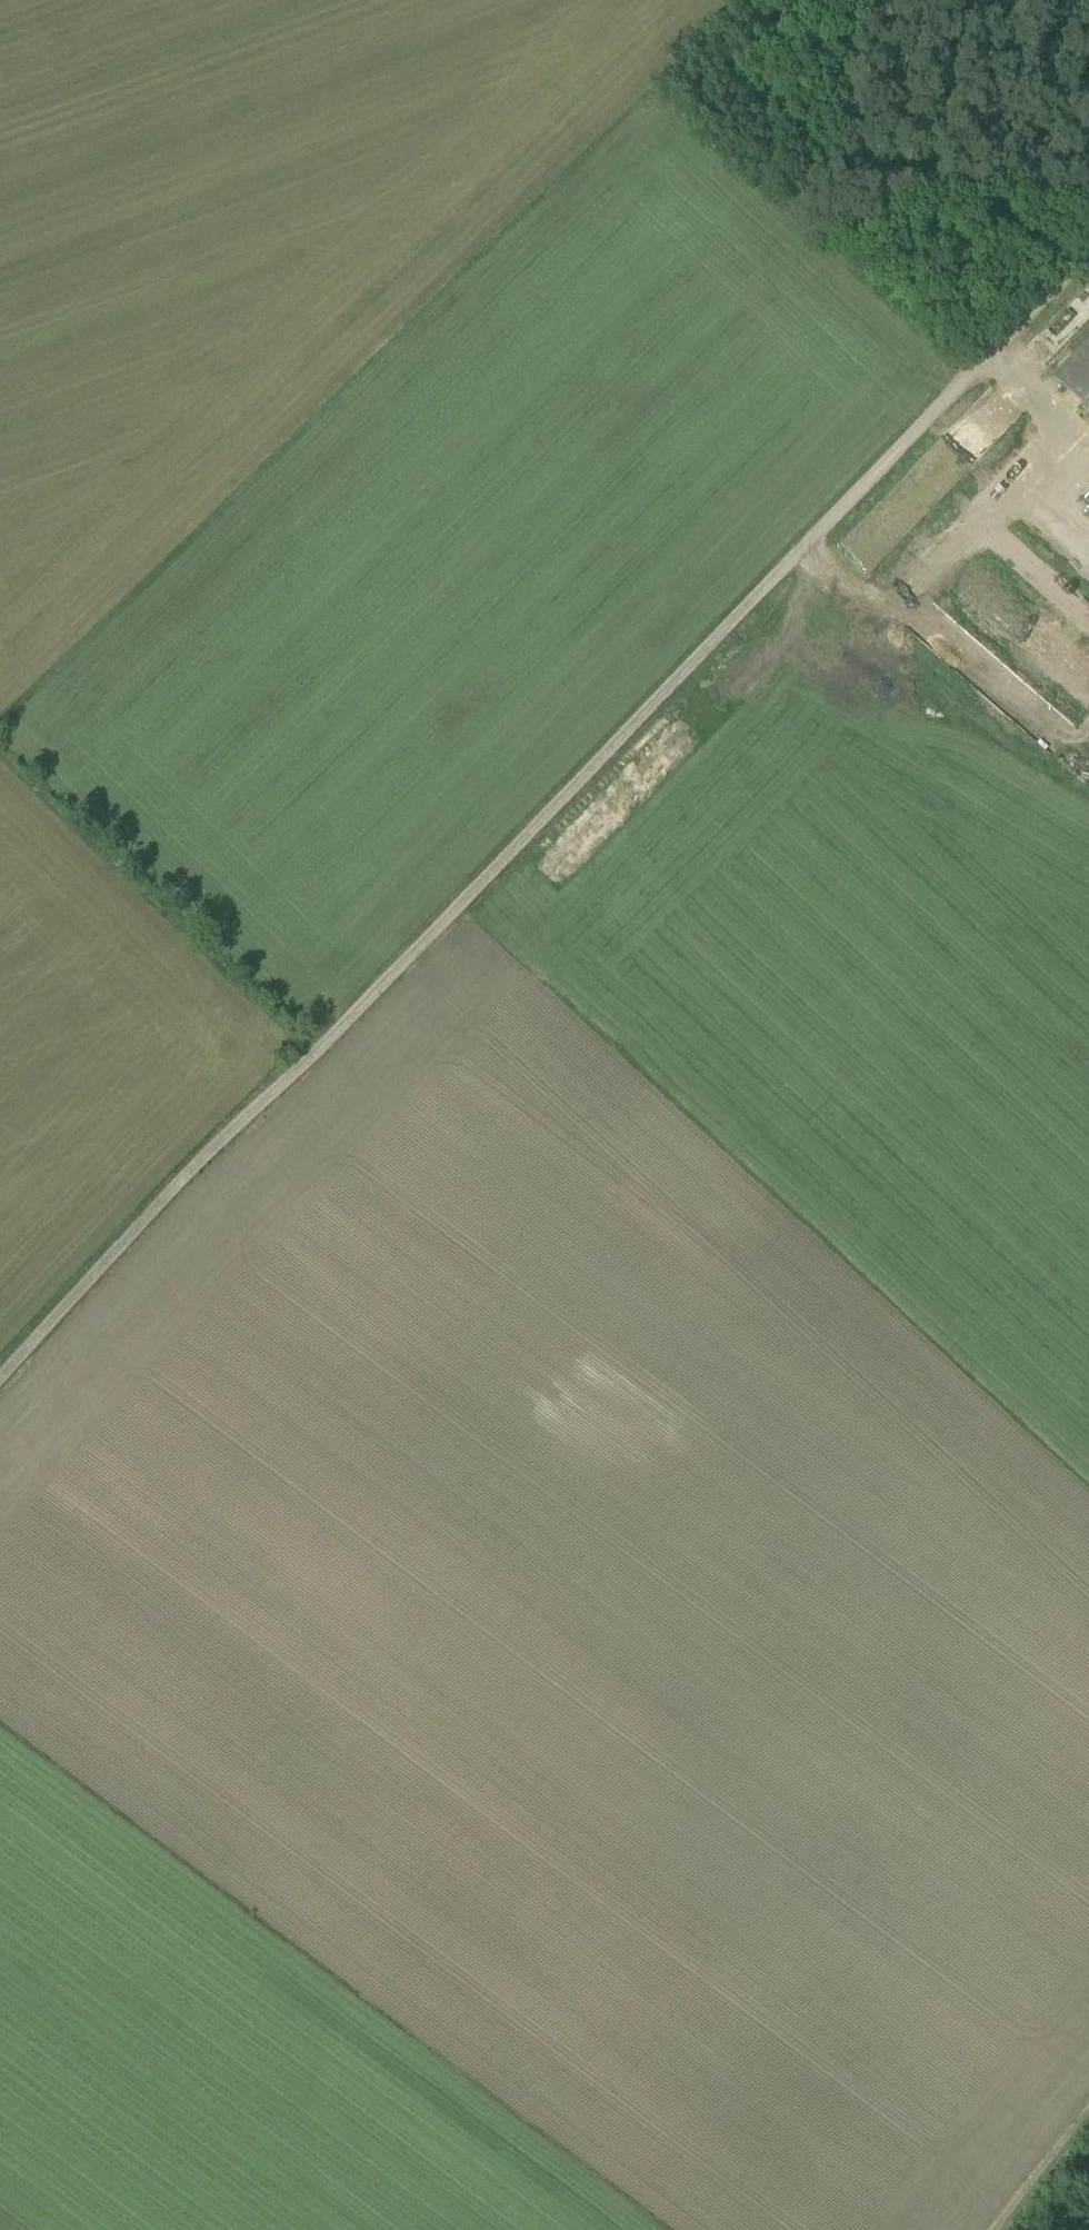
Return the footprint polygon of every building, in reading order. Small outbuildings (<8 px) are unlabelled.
[(1055,378),(1088,410),(1088,342),(1055,378)]
